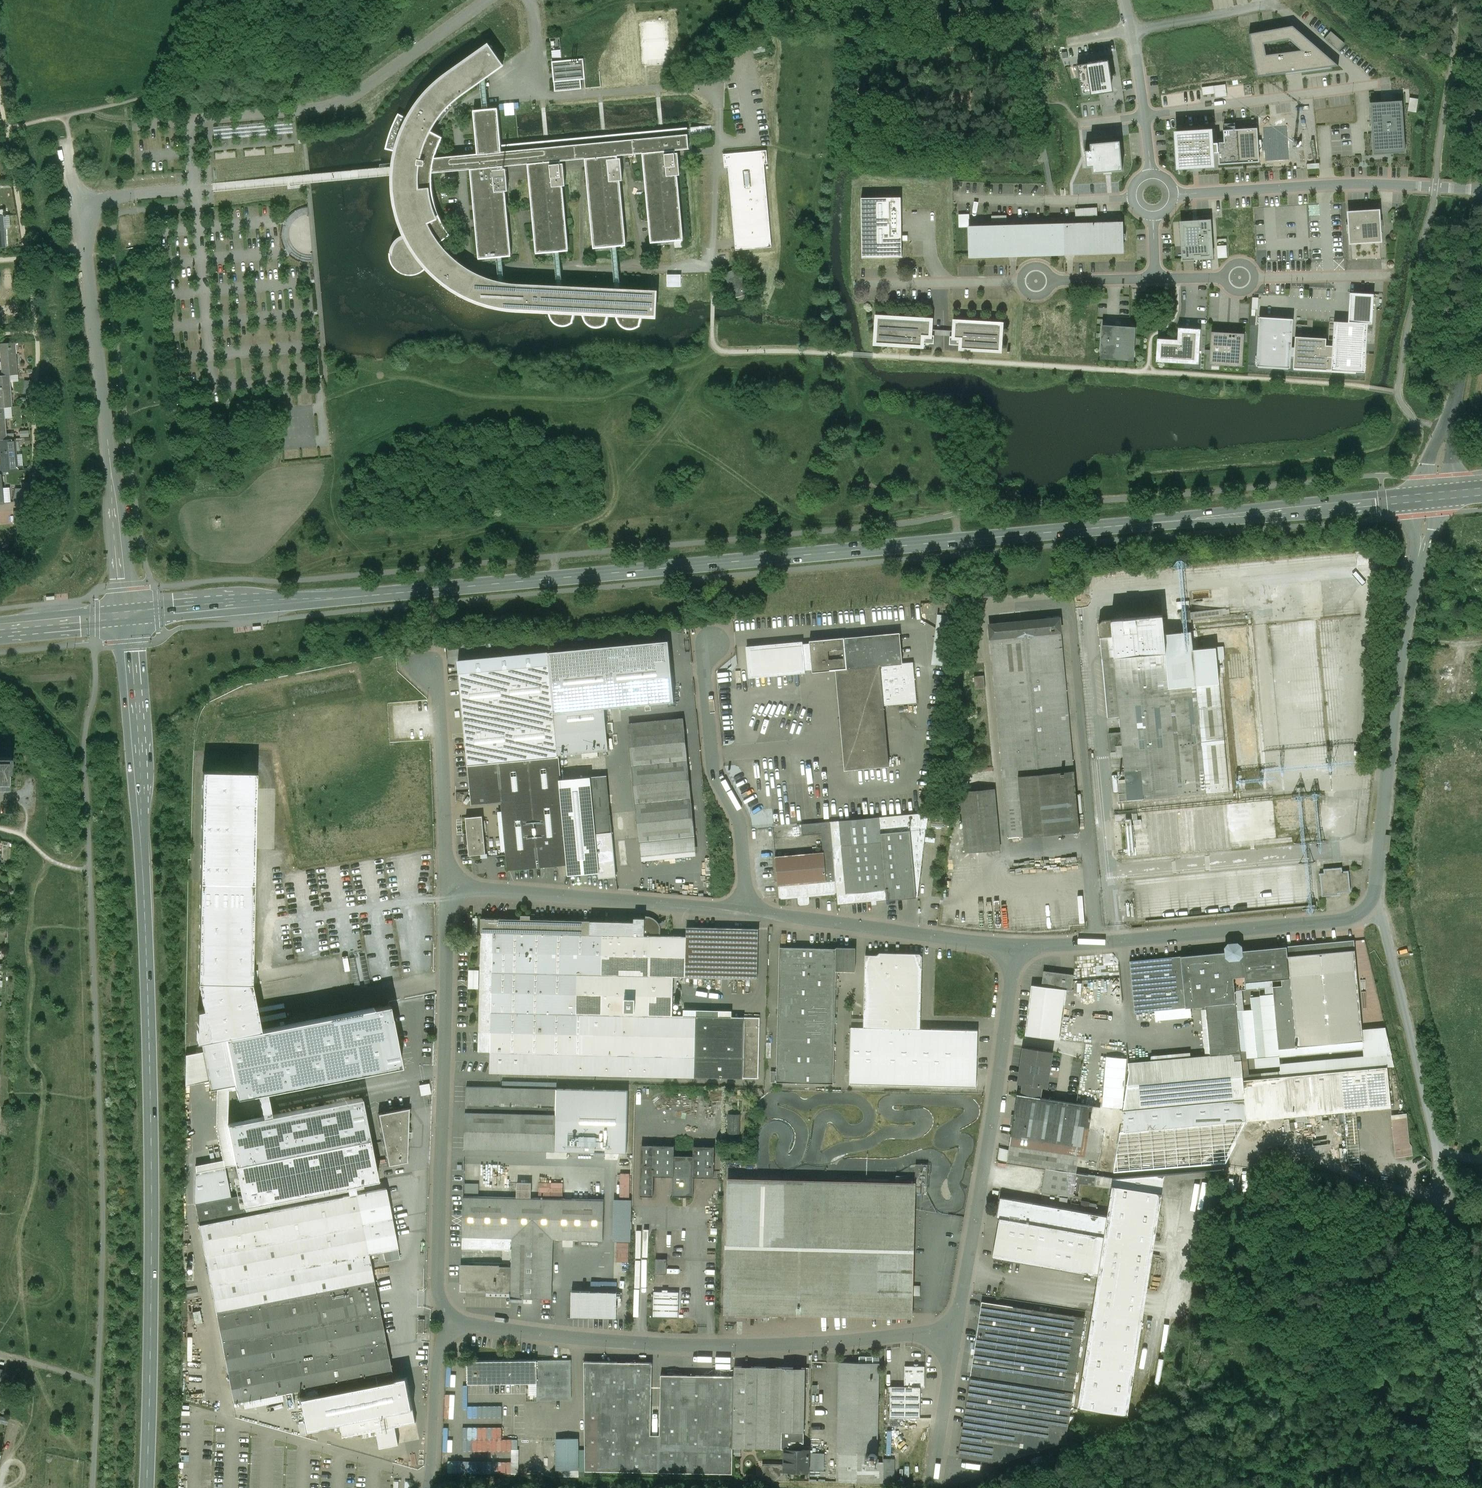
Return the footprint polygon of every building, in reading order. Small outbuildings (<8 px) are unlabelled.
[(1293,26),(1249,34),(1257,77),(1339,66),(1293,26)] [(500,61),(490,45),(484,50),(495,65),(500,61)] [(558,287),(513,285),(505,284),(499,283),(495,282),(488,280),(478,275),(470,271),(463,267),(458,263),(453,258),(449,254),(444,249),(439,244),(451,235),(446,228),(443,223),(440,216),(438,211),(436,205),(435,201),(434,197),(433,191),(433,185),(433,181),(433,173),(434,166),(434,161),(435,158),(437,152),(439,147),(440,144),(443,137),(430,131),(433,126),(437,119),(440,116),(443,112),(445,109),(448,106),(452,103),(456,99),(462,95),(503,65),(500,61),(495,65),(484,50),(445,78),(439,83),(433,89),(428,94),(425,98),(419,105),(418,105),(414,112),(411,117),(409,119),(409,121),(415,124),(411,132),(409,137),(408,138),(407,143),(406,144),(405,148),(404,153),(403,156),(402,161),(401,169),(401,173),(401,179),(401,183),(401,192),(402,199),(404,206),(405,212),(406,216),(408,220),(410,226),(413,233),(415,237),(411,237),(408,237),(406,238),(404,239),(403,239),(402,240),(400,241),(399,242),(398,244),(397,245),(396,246),(395,248),(395,249),(394,251),(394,253),(390,253),(390,255),(391,257),(391,258),(391,259),(391,261),(392,263),(394,266),(395,267),(395,268),(398,270),(398,271),(401,272),(403,273),(403,274),(405,274),(407,275),(412,275),(414,275),(415,275),(418,274),(419,274),(422,273),(423,272),(425,271),(427,269),(428,267),(430,265),(432,261),(437,267),(432,271),(440,278),(446,283),(455,289),(461,292),(465,294),(472,298),(477,300),(484,302),(490,304),(497,306),(511,308),(527,309),(527,310),(544,311),(544,310),(548,310),(551,317),(551,319),(552,320),(553,322),(555,323),(557,325),(559,326),(562,326),(565,326),(567,326),(569,325),(572,324),(574,323),(573,322),(576,311),(582,312),(584,319),(585,321),(586,323),(588,324),(589,325),(590,326),(593,327),(595,328),(598,328),(601,327),(604,326),(607,324),(609,313),(615,313),(618,321),(619,323),(621,325),(622,327),(624,328),(627,329),(630,330),(632,330),(634,329),(636,329),(637,328),(639,328),(641,326),(640,325),(643,314),(649,315),(656,316),(657,292),(621,290),(616,290),(563,287),(558,287)] [(584,59),(552,62),(554,82),(581,80),(586,79),(584,59)] [(1077,65),(1082,97),(1114,92),(1109,60),(1077,65)] [(581,80),(554,82),(555,92),(582,89),(581,80)] [(1410,110),(1419,112),(1421,98),(1412,97),(1410,110)] [(1402,101),(1370,103),(1373,155),(1405,153),(1402,101)] [(498,108),(474,110),(478,154),(479,168),(471,169),(471,170),(479,259),(497,257),(502,257),(512,256),(506,191),(508,191),(506,169),(504,169),(503,167),(528,164),(537,254),(554,252),(560,252),(569,251),(563,186),(566,186),(564,164),(561,164),(561,161),(586,159),(594,248),(612,247),(617,246),(626,245),(620,181),(623,180),(621,158),(618,158),(618,156),(643,154),(651,243),(684,240),(678,175),(680,175),(678,153),(676,153),(675,151),(690,149),(688,135),(688,128),(501,145),(498,108)] [(409,119),(399,114),(395,121),(392,128),(390,135),(388,141),(386,149),(399,152),(400,152),(404,153),(405,148),(406,144),(407,143),(408,138),(409,137),(411,132),(415,124),(409,121),(409,119)] [(1260,127),(1260,118),(1227,120),(1227,128),(1260,127)] [(257,124),(215,126),(215,137),(258,135),(257,124)] [(1219,164),(1260,162),(1257,128),(1223,130),(1224,142),(1218,143),(1218,152),(1219,164)] [(1210,131),(1176,133),(1179,167),(1212,165),(1212,153),(1211,143),(1210,132),(1210,131)] [(1093,167),(1093,173),(1123,171),(1120,141),(1091,144),(1091,150),(1085,151),(1087,167),(1093,167)] [(767,151),(724,154),(725,168),(728,168),(736,250),(772,247),(764,164),(768,164),(767,151)] [(434,166),(433,173),(461,170),(471,170),(471,169),(479,168),(478,154),(460,156),(435,158),(434,161),(434,166)] [(902,257),(901,197),(861,198),(862,258),(902,257)] [(1096,208),(1076,209),(1077,216),(1097,215),(1096,208)] [(1378,211),(1349,213),(1350,243),(1380,241),(1378,211)] [(960,214),(961,226),(972,226),(972,213),(960,214)] [(1193,222),(1182,223),(1183,246),(1181,246),(1181,248),(1184,248),(1184,258),(1182,258),(1182,260),(1195,259),(1195,256),(1200,255),(1200,257),(1211,256),(1210,231),(1212,231),(1211,219),(1198,220),(1198,224),(1193,224),(1193,222)] [(1122,222),(969,226),(969,256),(1123,251),(1123,240),(1126,239),(1126,233),(1123,234),(1122,222)] [(1217,246),(1218,258),(1227,258),(1227,245),(1217,246)] [(617,246),(612,247),(614,268),(616,290),(621,290),(619,266),(617,246)] [(556,270),(558,287),(563,287),(561,268),(560,252),(554,252),(556,270)] [(731,271),(727,274),(724,277),(723,281),(723,286),(725,290),(728,294),(732,295),(737,296),(741,294),(745,291),(747,287),(748,283),(747,278),(744,274),(740,272),(736,271),(731,271)] [(1348,322),(1334,321),(1333,346),(1331,370),(1365,372),(1368,324),(1372,324),(1374,294),(1350,293),(1348,322)] [(931,320),(877,317),(876,343),(922,346),(922,343),(934,344),(935,335),(930,335),(931,323),(931,320)] [(1293,321),(1260,319),(1256,366),(1290,368),(1291,357),(1292,347),(1293,321)] [(1002,324),(955,321),(955,325),(954,336),(950,336),(950,345),(961,345),(961,348),(1000,351),(1002,324)] [(935,335),(950,336),(954,336),(955,325),(931,323),(930,335),(935,335)] [(1114,327),(1104,327),(1102,357),(1132,359),(1134,329),(1122,328),(1123,327),(1114,326),(1114,327)] [(1179,341),(1159,340),(1158,361),(1198,363),(1199,330),(1180,329),(1179,341)] [(1212,334),(1210,362),(1242,364),(1244,336),(1212,334)] [(1326,339),(1295,337),(1294,348),(1297,348),(1297,357),(1294,357),(1293,368),(1327,370),(1327,369),(1331,370),(1333,346),(1326,346),(1326,339)] [(0,344),(0,347),(1,361),(2,370),(2,376),(10,375),(18,374),(16,342),(0,344)] [(0,376),(0,408),(4,408),(13,407),(10,375),(2,376),(0,376)] [(0,440),(0,456),(2,472),(17,471),(15,439),(7,440),(0,440)] [(991,587),(982,588),(983,598),(992,597),(991,587)] [(952,604),(941,603),(939,615),(940,615),(951,616),(952,604)] [(1171,611),(1097,622),(1112,717),(1122,716),(1124,731),(1110,733),(1113,754),(1125,759),(1130,792),(1121,794),(1123,802),(1193,791),(1204,765),(1184,757),(1192,756),(1191,748),(1185,749),(1191,751),(1183,753),(1181,739),(1195,737),(1200,724),(1203,742),(1202,742),(1210,745),(1212,739),(1230,736),(1216,646),(1199,649),(1195,629),(1174,632),(1171,611)] [(951,616),(940,615),(934,665),(946,666),(952,616),(951,616)] [(1060,618),(990,625),(1009,838),(1080,832),(1060,618)] [(845,638),(844,638),(847,669),(836,670),(845,770),(889,766),(884,706),(917,703),(913,662),(902,663),(900,633),(845,638)] [(845,638),(810,641),(810,643),(811,652),(812,670),(813,672),(819,672),(836,670),(847,669),(844,638),(845,638)] [(802,643),(803,643),(803,641),(746,647),(749,678),(806,673),(806,671),(805,671),(805,669),(763,673),(761,650),(803,646),(802,643)] [(803,646),(761,650),(763,673),(805,669),(805,671),(806,671),(812,670),(811,652),(810,643),(803,643),(802,643),(803,646)] [(679,653),(645,657),(648,687),(682,684),(679,653)] [(645,657),(605,660),(608,691),(648,687),(645,657)] [(550,665),(459,674),(468,765),(559,757),(550,665)] [(985,675),(975,676),(976,689),(986,688),(985,675)] [(684,723),(629,728),(640,842),(695,836),(684,723)] [(0,737),(0,757),(12,757),(11,737),(0,737)] [(563,761),(564,776),(595,774),(595,765),(576,766),(575,754),(569,754),(569,761),(563,761)] [(9,788),(9,772),(12,773),(12,757),(0,757),(0,788),(9,788)] [(559,757),(468,765),(472,805),(502,802),(508,870),(568,865),(561,780),(559,757)] [(1333,757),(1333,771),(1343,771),(1342,757),(1333,757)] [(1466,776),(1481,775),(1481,765),(1465,766),(1466,776)] [(200,881),(254,882),(256,773),(202,771),(200,881)] [(561,780),(568,865),(569,875),(599,873),(599,879),(616,877),(607,776),(561,780)] [(1002,849),(998,788),(963,790),(967,851),(1002,849)] [(928,812),(879,817),(882,842),(887,900),(918,897),(926,829),(927,829),(929,813),(928,812)] [(879,817),(830,822),(833,846),(882,842),(879,817)] [(830,822),(802,824),(803,836),(822,834),(823,852),(833,851),(833,846),(830,822)] [(483,823),(467,825),(470,855),(486,854),(483,823)] [(882,842),(833,846),(833,851),(837,893),(838,905),(887,900),(882,842)] [(823,852),(775,857),(779,898),(837,893),(833,851),(823,852)] [(1342,868),(1323,869),(1324,873),(1320,874),(1322,897),(1333,896),(1333,894),(1351,892),(1349,871),(1342,871),(1342,868)] [(254,882),(200,881),(198,981),(252,982),(254,882)] [(591,921),(531,920),(531,916),(522,916),(522,919),(482,919),(481,932),(591,935),(591,921)] [(634,922),(591,921),(591,935),(645,936),(645,918),(635,918),(634,922)] [(759,929),(687,927),(686,977),(758,979),(759,929)] [(481,932),(480,1033),(491,1034),(491,1053),(528,1054),(527,1073),(695,1077),(696,1016),(673,1016),(636,1015),(637,977),(650,977),(650,957),(651,936),(645,936),(591,935),(481,932)] [(674,937),(651,936),(650,957),(674,958),(674,937)] [(1240,983),(1241,983),(1272,980),(1277,979),(1289,978),(1289,985),(1294,1036),(1285,1037),(1286,1048),(1363,1040),(1354,941),(1287,947),(1242,951),(1243,962),(1238,963),(1240,983)] [(837,949),(780,948),(777,1072),(777,1083),(834,1084),(836,971),(855,972),(856,948),(837,948),(837,949)] [(1231,952),(1131,961),(1132,972),(1232,963),(1231,952)] [(923,957),(866,955),(864,1027),(921,1029),(923,957)] [(1232,963),(1132,972),(1136,1012),(1206,1005),(1236,1002),(1235,989),(1232,963)] [(1235,989),(1241,988),(1241,983),(1240,983),(1238,963),(1232,963),(1235,989)] [(1074,975),(1044,971),(1042,987),(1033,985),(1026,1036),(1056,1040),(1063,990),(1072,991),(1074,975)] [(1277,979),(1278,986),(1289,985),(1289,978),(1277,979)] [(1279,1048),(1286,1048),(1285,1037),(1294,1036),(1289,985),(1278,986),(1277,979),(1272,980),(1273,986),(1279,1048)] [(1259,987),(1273,986),(1272,980),(1241,983),(1241,988),(1259,987)] [(261,1030),(252,983),(252,982),(198,981),(198,982),(204,1010),(198,1011),(197,1042),(226,1037),(261,1030)] [(1280,1064),(1279,1056),(1279,1048),(1273,986),(1259,987),(1260,996),(1251,997),(1258,1066),(1280,1064)] [(1241,1052),(1236,1002),(1206,1005),(1210,1053),(1210,1055),(1241,1052)] [(261,1030),(226,1037),(235,1086),(238,1097),(253,1094),(253,1095),(259,1094),(267,1092),(401,1066),(392,1017),(389,1005),(374,1008),(261,1030)] [(744,1017),(696,1016),(695,1077),(743,1078),(744,1017)] [(760,1018),(744,1017),(743,1078),(759,1079),(760,1018)] [(864,1027),(851,1027),(850,1084),(977,1087),(978,1031),(921,1029),(864,1027)] [(491,1034),(480,1033),(479,1053),(491,1053),(491,1034)] [(226,1037),(201,1042),(203,1051),(209,1081),(211,1090),(235,1086),(226,1037)] [(1279,1056),(1364,1048),(1363,1040),(1286,1048),(1279,1048),(1279,1056)] [(1052,1052),(1024,1048),(1019,1083),(1023,1084),(1022,1095),(1017,1094),(1017,1095),(1038,1098),(1041,1098),(1042,1086),(1047,1087),(1052,1052)] [(203,1051),(186,1055),(185,1086),(209,1081),(203,1051)] [(1243,1080),(1241,1052),(1210,1055),(1210,1053),(1128,1061),(1130,1072),(1124,1111),(1245,1100),(1243,1080)] [(528,1054),(491,1053),(490,1072),(527,1073),(528,1054)] [(1387,1067),(1395,1066),(1392,1054),(1280,1064),(1281,1077),(1339,1072),(1387,1067)] [(1387,1067),(1339,1072),(1343,1112),(1391,1107),(1387,1067)] [(1245,1100),(1247,1120),(1343,1112),(1339,1072),(1281,1077),(1243,1080),(1245,1100)] [(428,1084),(419,1085),(421,1096),(430,1095),(428,1084)] [(557,1089),(467,1087),(466,1112),(556,1115),(557,1089)] [(271,1115),(267,1092),(259,1094),(263,1117),(271,1115)] [(1038,1098),(1017,1095),(1011,1135),(1032,1139),(1032,1138),(1038,1098)] [(263,1117),(227,1124),(235,1165),(370,1138),(362,1098),(271,1115),(263,1117)] [(1041,1098),(1038,1098),(1032,1138),(1081,1146),(1084,1126),(1090,1127),(1093,1106),(1041,1098)] [(1247,1120),(1245,1100),(1124,1111),(1125,1132),(1247,1120)] [(409,1108),(378,1114),(388,1165),(407,1162),(408,1138),(411,1138),(411,1132),(408,1132),(409,1108)] [(556,1115),(466,1112),(465,1148),(555,1151),(556,1115)] [(1411,1112),(1395,1113),(1397,1156),(1414,1155),(1411,1112)] [(729,1113),(729,1134),(742,1134),(742,1113),(729,1113)] [(1081,1146),(1032,1138),(1032,1139),(1011,1135),(1010,1140),(1007,1163),(1046,1169),(1046,1168),(1077,1173),(1081,1146)] [(370,1138),(235,1165),(241,1195),(231,1197),(195,1204),(199,1225),(357,1194),(355,1184),(378,1180),(370,1138)] [(655,1146),(642,1145),(641,1196),(653,1196),(654,1176),(655,1146)] [(675,1146),(655,1146),(654,1176),(673,1177),(674,1177),(674,1156),(675,1146)] [(715,1147),(694,1147),(694,1157),(693,1177),(694,1177),(714,1178),(715,1147)] [(694,1157),(674,1156),(674,1177),(673,1177),(673,1197),(694,1198),(694,1177),(693,1177),(694,1157)] [(225,1167),(196,1172),(195,1204),(231,1197),(225,1167)] [(1077,1173),(1046,1168),(1046,1169),(1043,1192),(1073,1197),(1077,1173)] [(632,1194),(632,1172),(622,1172),(622,1194),(632,1194)] [(1165,1174),(1113,1178),(1113,1179),(1112,1185),(1162,1193),(1165,1174)] [(480,1196),(481,1183),(467,1182),(466,1195),(480,1196)] [(541,1182),(541,1193),(565,1193),(565,1182),(541,1182)] [(532,1184),(518,1183),(517,1197),(531,1198),(532,1184)] [(756,1184),(728,1183),(725,1309),(912,1313),(915,1208),(915,1188),(776,1184),(758,1184),(756,1184)] [(1162,1193),(1112,1185),(1107,1217),(1098,1276),(1078,1407),(1128,1415),(1162,1193)] [(386,1188),(357,1194),(368,1254),(383,1251),(385,1261),(400,1259),(386,1188)] [(357,1194),(199,1225),(216,1313),(374,1282),(368,1254),(357,1194)] [(604,1200),(464,1196),(463,1237),(513,1238),(553,1239),(603,1240),(604,1200)] [(1107,1217),(1001,1198),(999,1211),(1001,1212),(993,1257),(1098,1276),(1107,1217)] [(632,1201),(616,1200),(615,1240),(631,1241),(632,1201)] [(513,1238),(463,1237),(463,1249),(512,1250),(513,1238)] [(553,1239),(513,1238),(512,1250),(512,1267),(511,1292),(511,1298),(552,1299),(553,1239)] [(667,1260),(656,1259),(656,1274),(667,1275),(667,1260)] [(512,1267),(462,1266),(462,1285),(466,1285),(466,1291),(511,1292),(512,1267)] [(374,1282),(216,1313),(234,1403),(305,1389),(316,1386),(391,1372),(374,1282)] [(617,1292),(572,1291),(571,1317),(616,1319),(617,1305),(617,1293),(617,1292)] [(679,1293),(654,1292),(654,1316),(678,1317),(679,1293)] [(467,1306),(477,1306),(477,1296),(467,1296),(467,1306)] [(1085,1318),(982,1302),(971,1377),(1074,1393),(1085,1318)] [(194,1311),(196,1323),(204,1321),(202,1310),(194,1311)] [(571,1360),(537,1361),(537,1383),(537,1401),(572,1400),(571,1360)] [(537,1361),(468,1361),(468,1384),(537,1383),(537,1361)] [(652,1363),(584,1361),(585,1450),(586,1471),(733,1473),(733,1448),(734,1376),(661,1375),(660,1435),(651,1435),(652,1363)] [(859,1363),(839,1363),(837,1482),(883,1482),(884,1463),(878,1463),(873,1463),(872,1463),(871,1463),(870,1462),(869,1461),(868,1461),(868,1460),(868,1459),(867,1458),(867,1457),(868,1456),(868,1455),(869,1454),(871,1453),(873,1452),(875,1453),(876,1454),(877,1454),(878,1454),(880,1363),(879,1363),(859,1363)] [(759,1367),(735,1366),(734,1376),(733,1448),(757,1448),(759,1367)] [(925,1366),(905,1366),(905,1386),(921,1387),(925,1387),(925,1366)] [(794,1368),(759,1367),(757,1448),(785,1449),(792,1449),(792,1428),(794,1368)] [(805,1368),(794,1368),(792,1428),(803,1428),(802,1442),(804,1442),(805,1383),(805,1368)] [(407,1377),(318,1394),(316,1386),(305,1389),(307,1396),(299,1398),(306,1430),(341,1423),(344,1436),(402,1425),(399,1411),(413,1409),(407,1377)] [(971,1377),(959,1457),(1000,1463),(1066,1441),(1074,1393),(971,1377)] [(905,1386),(891,1386),(890,1417),(920,1418),(921,1387),(905,1386)] [(803,1428),(792,1428),(792,1449),(785,1449),(785,1464),(785,1465),(788,1465),(788,1469),(800,1469),(800,1471),(810,1471),(810,1449),(802,1449),(802,1442),(803,1428)] [(579,1439),(557,1439),(557,1470),(560,1470),(579,1470),(579,1450),(579,1439)] [(877,1460),(878,1458),(877,1456),(877,1454),(876,1454),(875,1453),(873,1452),(871,1453),(869,1454),(868,1455),(868,1456),(867,1457),(867,1458),(868,1459),(868,1460),(868,1461),(869,1461),(870,1462),(871,1463),(872,1463),(873,1463),(875,1463),(876,1461),(877,1460)] [(785,1464),(764,1463),(763,1480),(787,1481),(788,1469),(788,1465),(785,1465),(785,1464)]
